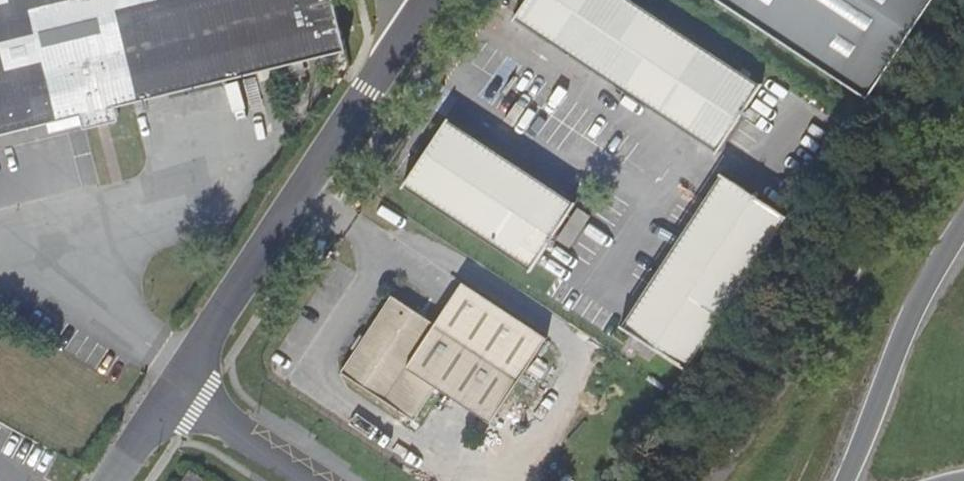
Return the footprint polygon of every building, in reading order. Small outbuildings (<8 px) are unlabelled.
[(30,124),(82,111),(85,120),(120,111),(118,103),(267,66),(347,48),(335,0),(0,0),(0,131),(30,124)] [(760,88),(626,0),(528,0),(517,18),(718,150),(760,88)] [(868,96),(931,0),(721,0),(868,96)] [(448,121),(407,184),(532,267),(573,204),(448,121)] [(686,370),(787,218),(725,176),(624,329),(633,335),(628,343),(651,359),(657,351),(686,370)] [(590,216),(577,207),(557,239),(569,248),(590,216)] [(392,294),(342,369),(412,417),(434,384),(489,421),(546,336),(463,281),(436,322),(392,294)] [(191,466),(180,480),(201,480),(205,475),(191,466)]
